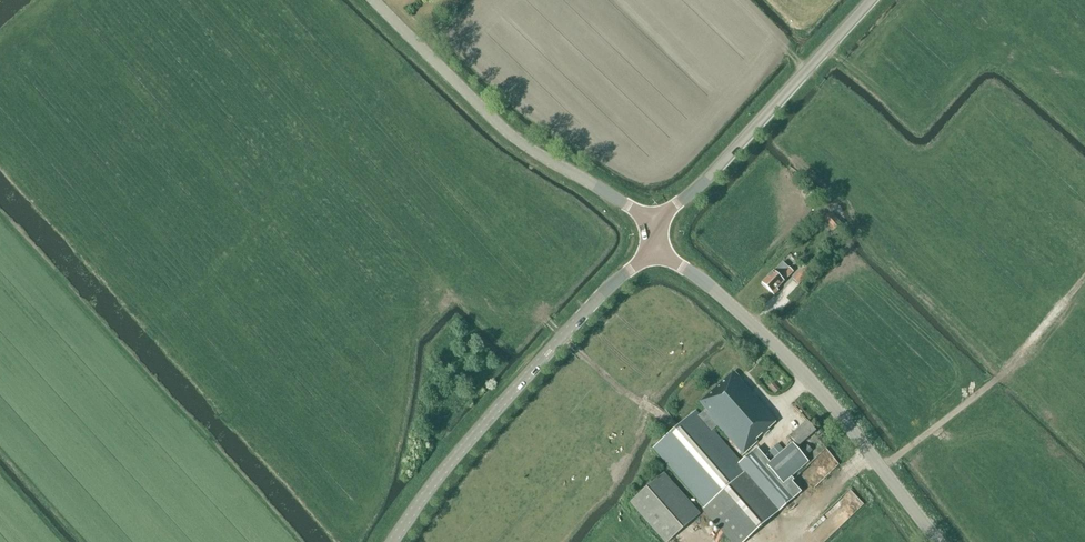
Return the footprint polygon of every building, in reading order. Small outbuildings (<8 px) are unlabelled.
[(831,213),(823,219),(833,231),(841,224),(831,213)] [(774,296),(779,291),(777,289),(784,281),(793,272),(782,263),(762,284),(774,296)] [(799,285),(811,272),(805,266),(792,280),(799,285)] [(654,449),(705,507),(702,510),(730,541),(744,541),(784,507),(750,468),(747,470),(712,431),(718,426),(743,455),(769,431),(768,430),(777,422),(738,378),(739,377),(735,373),(735,374),(733,373),(700,403),(706,410),(699,416),(696,412),(654,449)] [(775,394),(780,389),(774,383),(769,387),(775,394)] [(798,448),(816,431),(808,421),(790,438),(798,448)] [(808,462),(793,444),(767,466),(783,484),(808,462)] [(700,515),(664,473),(630,503),(665,541),(669,541),(700,515)]
